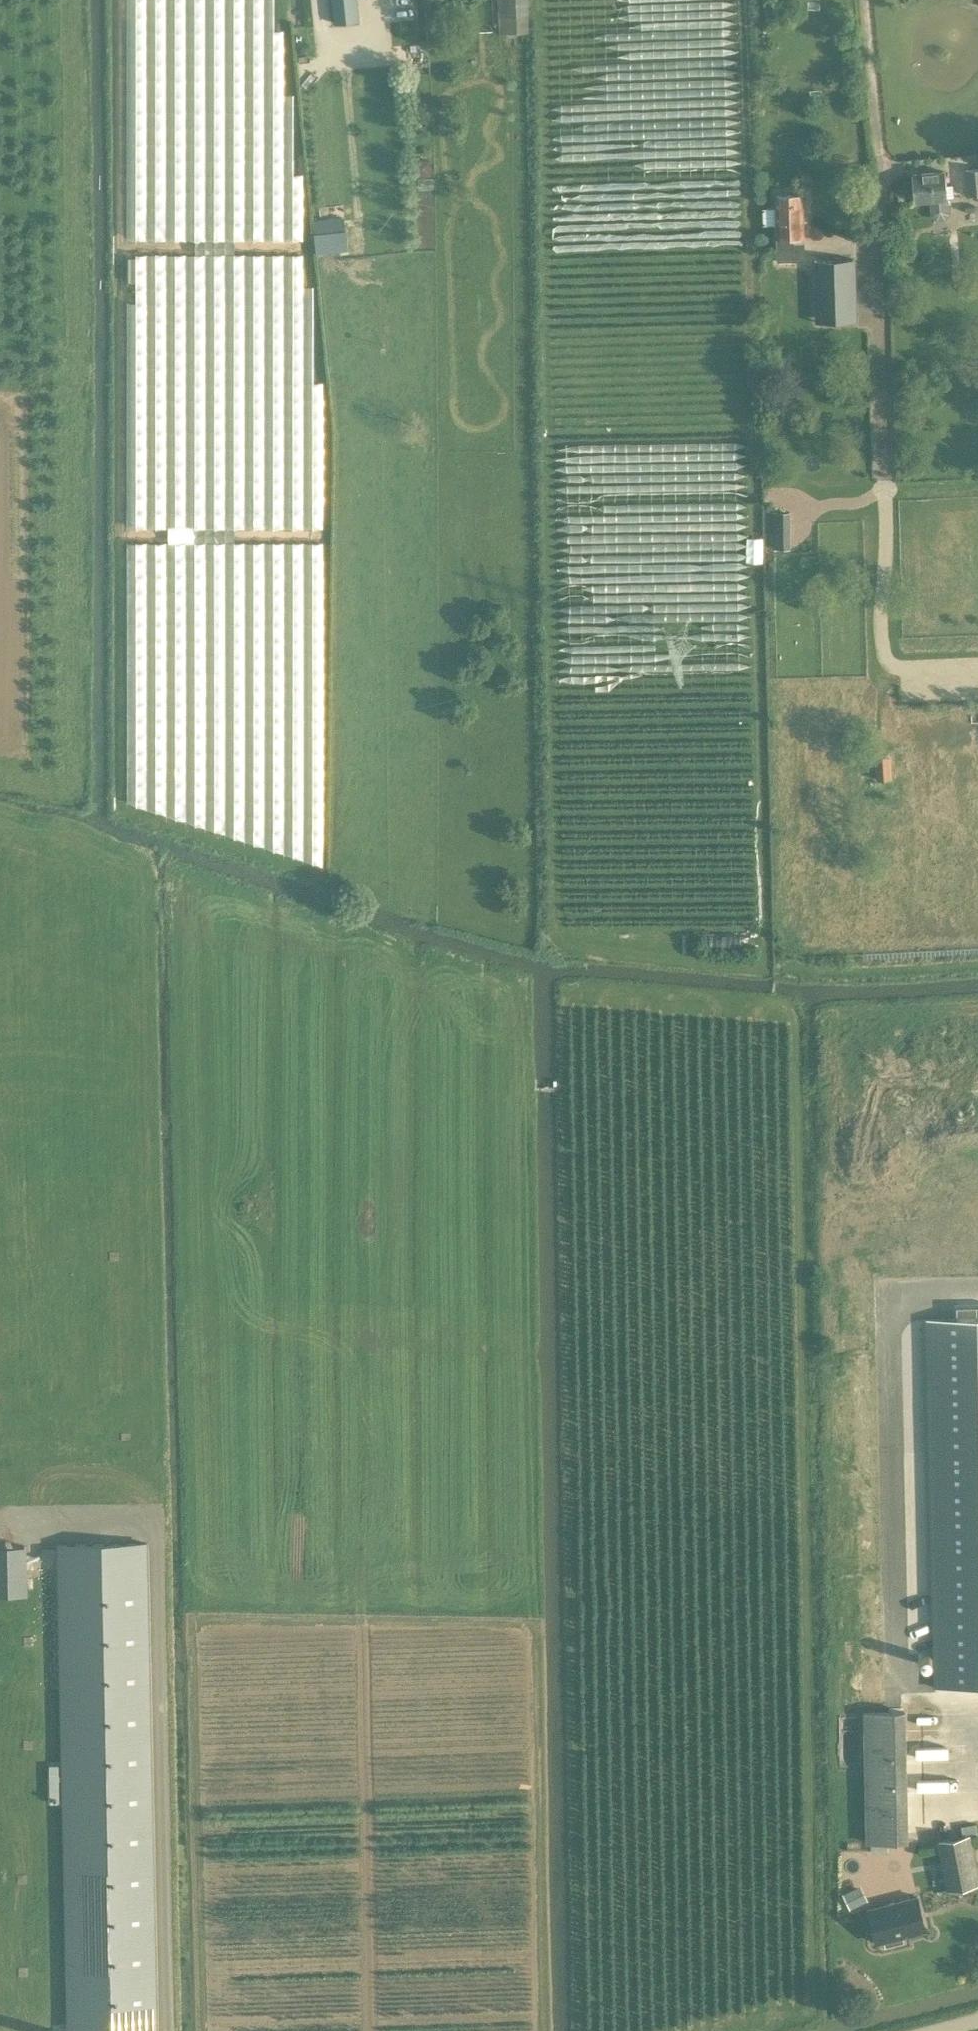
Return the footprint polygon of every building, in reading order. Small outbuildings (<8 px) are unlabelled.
[(360,19),(358,0),(331,0),(333,21),(360,19)] [(499,32),(529,31),(528,0),(498,0),(499,32)] [(337,86),(318,87),(319,118),(338,118),(337,86)] [(431,175),(430,159),(420,160),(414,166),(415,176),(431,175)] [(964,169),(965,196),(977,195),(977,168),(964,169)] [(953,185),(945,185),(944,172),(912,174),(914,202),(931,201),(932,215),(937,218),(945,218),(949,213),(947,200),(946,200),(946,197),(954,196),(953,185)] [(787,218),(774,218),(775,246),(818,245),(819,262),(827,261),(826,245),(829,245),(829,216),(815,217),(815,202),(787,203),(787,218)] [(816,260),(815,260),(816,303),(818,303),(818,301),(839,301),(840,320),(854,320),(854,321),(856,321),(854,259),(853,259),(853,260),(827,261),(819,262),(816,262),(816,260)] [(789,512),(770,512),(770,549),(789,549),(789,512)] [(875,756),(876,779),(890,778),(889,755),(875,756)] [(931,1320),(934,1687),(977,1686),(977,1318),(931,1320)] [(146,1543),(58,1545),(68,2030),(156,2030),(146,1543)] [(26,1579),(25,1545),(0,1546),(0,1594),(26,1593),(26,1579)] [(906,1713),(863,1714),(866,1843),(870,1843),(870,1854),(888,1854),(888,1842),(908,1842),(906,1713)] [(59,1765),(49,1765),(50,1802),(59,1802),(59,1765)] [(970,1835),(970,1834),(938,1840),(947,1890),(977,1884),(977,1879),(970,1835)] [(843,1893),(849,1907),(868,1899),(861,1885),(843,1893)] [(917,1895),(867,1908),(876,1942),(884,1940),(885,1946),(903,1941),(902,1935),(926,1929),(917,1895)]
